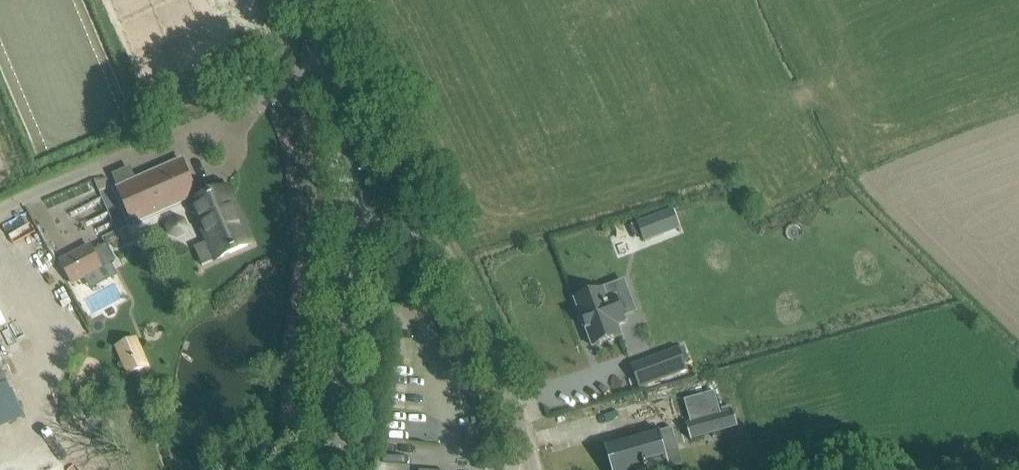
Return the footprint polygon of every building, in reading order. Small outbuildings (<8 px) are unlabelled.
[(120,187),(118,188),(134,224),(135,223),(135,222),(190,198),(192,203),(209,241),(206,242),(194,247),(202,265),(221,257),(234,252),(252,244),(246,228),(241,230),(224,191),(199,202),(197,196),(197,195),(182,160),(180,160),(180,161),(137,180),(120,187)] [(657,215),(638,222),(646,241),(665,234),(657,215)] [(73,283),(102,268),(90,246),(61,262),(73,283)] [(619,302),(610,306),(604,288),(597,291),(596,287),(580,293),(582,297),(575,299),(593,347),(622,336),(618,325),(626,322),(619,302)] [(120,347),(130,373),(145,367),(135,341),(120,347)] [(678,348),(632,365),(641,388),(686,371),(678,348)] [(0,364),(0,385),(9,381),(0,364)] [(691,439),(737,426),(733,411),(722,414),(715,391),(684,400),(691,423),(687,424),(691,439)] [(609,456),(612,469),(649,469),(647,463),(666,458),(662,442),(676,438),(673,428),(616,444),(619,454),(609,456)]
